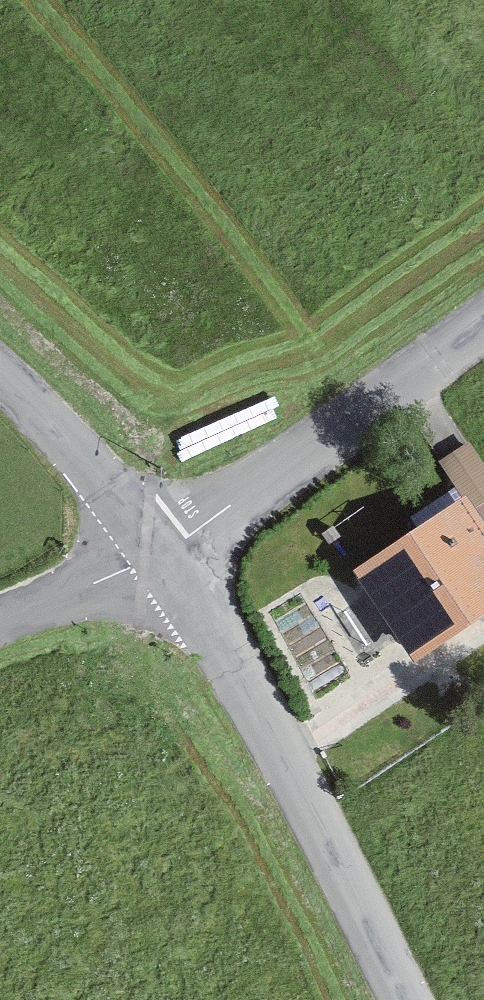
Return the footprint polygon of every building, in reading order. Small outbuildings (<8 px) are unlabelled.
[(483,639),(483,502),(481,497),(362,580),(429,677),(483,639)]
